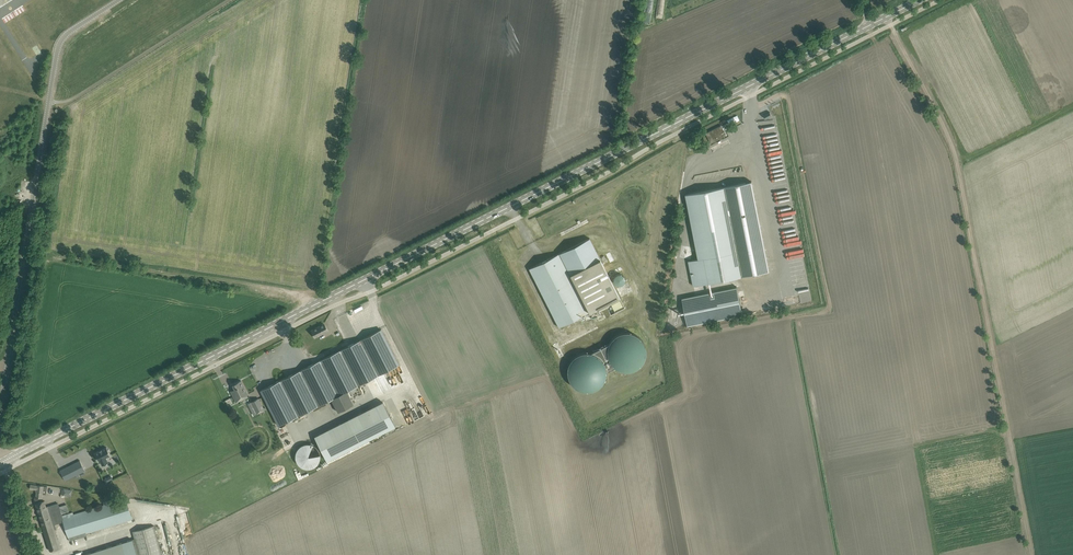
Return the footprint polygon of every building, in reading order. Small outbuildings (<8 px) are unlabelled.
[(709,138),(711,143),(715,141),(715,142),(716,142),(715,141),(720,139),(719,138),(721,137),(722,138),(724,137),(725,137),(724,137),(727,136),(721,125),(706,133),(708,138),(708,139),(709,138)] [(752,181),(686,194),(698,259),(689,261),(693,285),(769,271),(752,181)] [(590,238),(559,254),(588,312),(620,296),(590,238)] [(529,268),(559,327),(588,312),(559,254),(529,268)] [(736,287),(682,298),(687,326),(743,315),(738,287),(736,287)] [(315,337),(328,331),(324,324),(312,330),(315,337)] [(381,329),(261,390),(278,425),(399,364),(381,329)] [(607,351),(607,352),(607,354),(607,356),(608,358),(608,359),(609,361),(610,362),(611,364),(612,365),(613,366),(614,368),(616,369),(617,370),(619,370),(620,371),(622,372),(624,372),(625,372),(627,372),(629,372),(630,372),(632,372),(634,371),(635,370),(637,370),(638,369),(640,368),(641,366),(642,365),(643,364),(644,362),(645,361),(646,359),(646,358),(647,356),(647,354),(647,352),(647,351),(647,349),(646,347),(646,346),(645,344),(644,342),(643,341),(642,340),(641,338),(640,337),(638,336),(637,335),(635,334),(634,334),(632,333),(630,333),(629,333),(627,333),(625,333),(624,333),(622,333),(620,334),(619,334),(617,335),(616,336),(614,337),(613,338),(612,340),(611,341),(610,343),(609,344),(608,346),(608,347),(607,349),(607,351)] [(566,371),(566,373),(566,374),(566,376),(567,378),(567,379),(568,381),(569,382),(570,384),(571,385),(572,387),(573,388),(574,389),(576,390),(577,390),(579,391),(581,392),(582,392),(584,392),(586,392),(588,392),(589,392),(591,392),(593,391),(594,390),(596,390),(597,389),(599,388),(600,387),(601,385),(602,384),(602,383),(603,383),(603,382),(604,382),(604,381),(604,380),(604,379),(605,378),(605,376),(606,374),(606,373),(606,371),(605,369),(605,367),(604,366),(604,364),(603,363),(602,361),(601,360),(600,358),(599,357),(597,356),(596,355),(594,355),(593,354),(591,353),(589,353),(588,353),(586,353),(584,353),(582,353),(581,353),(579,354),(577,355),(576,355),(574,356),(573,357),(572,358),(571,360),(570,361),(569,363),(568,364),(567,366),(567,367),(566,369),(566,371)] [(233,385),(236,392),(232,394),(236,403),(243,399),(242,397),(248,394),(243,385),(241,380),(233,385)] [(265,410),(259,398),(251,402),(257,414),(265,410)] [(383,401),(314,436),(327,461),(396,426),(383,401)] [(293,455),(293,456),(293,457),(293,458),(293,459),(294,460),(294,461),(294,462),(295,463),(295,464),(296,465),(297,466),(298,466),(299,467),(300,468),(301,468),(302,469),(304,469),(305,469),(306,469),(307,469),(308,469),(309,469),(310,468),(312,468),(313,467),(314,467),(314,466),(315,466),(316,465),(316,464),(317,464),(317,462),(318,462),(318,460),(319,459),(319,458),(319,456),(319,455),(319,454),(318,453),(318,452),(317,451),(317,450),(316,449),(316,448),(315,447),(314,446),(313,445),(312,445),(311,444),(310,444),(309,444),(308,444),(307,443),(306,443),(305,443),(304,443),(303,444),(302,444),(300,445),(299,445),(299,446),(297,446),(297,447),(296,447),(296,448),(295,450),(294,451),(294,452),(293,453),(293,454),(293,455)] [(108,449),(107,447),(104,449),(102,450),(102,449),(99,450),(99,451),(95,453),(98,461),(100,460),(102,465),(108,462),(106,457),(111,455),(110,453),(110,452),(109,450),(108,449)] [(85,471),(80,460),(60,470),(65,480),(66,480),(76,475),(77,478),(80,477),(79,474),(85,471)] [(30,489),(37,490),(36,497),(42,498),(43,494),(46,494),(47,486),(31,484),(30,489)] [(46,506),(44,499),(35,502),(43,527),(50,550),(60,546),(55,528),(56,527),(55,523),(63,520),(68,536),(69,540),(87,534),(86,532),(132,518),(126,497),(111,501),(110,498),(102,501),(103,504),(73,513),(72,511),(62,514),(58,502),(46,506)] [(139,554),(162,554),(154,525),(132,531),(134,539),(139,554)] [(134,539),(84,554),(139,554),(134,539)]
